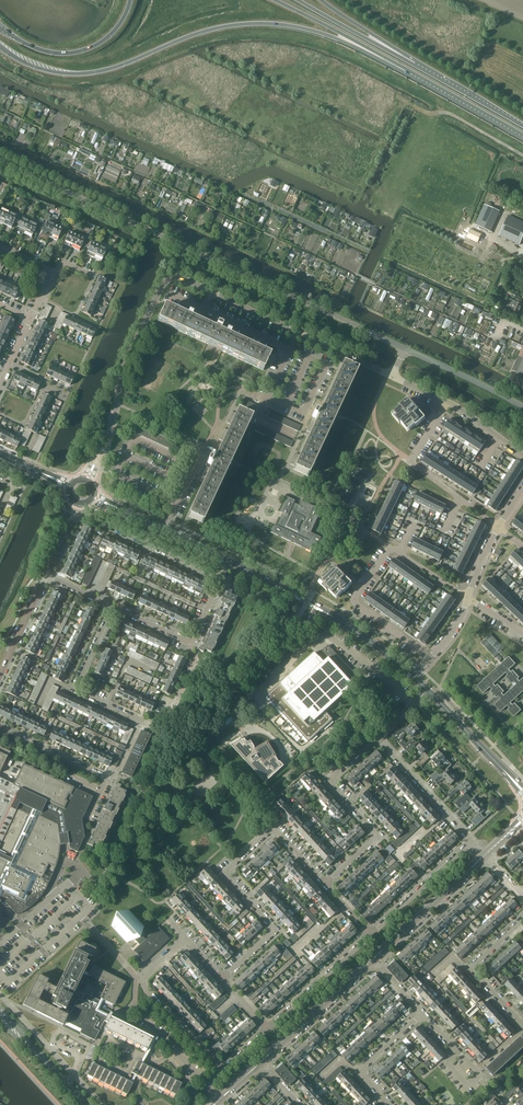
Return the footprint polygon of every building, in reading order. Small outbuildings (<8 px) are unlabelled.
[(95,161),(104,166),(107,160),(97,155),(95,161)] [(134,173),(131,180),(138,184),(142,177),(134,173)] [(325,211),(328,203),(323,201),(320,209),(325,211)] [(502,206),(511,210),(522,215),(522,209),(505,201),(502,206)] [(485,205),(475,225),(490,231),(500,211),(485,205)] [(4,224),(9,212),(2,208),(0,212),(0,223),(4,224)] [(332,215),(339,219),(343,211),(336,208),(332,215)] [(9,212),(4,224),(11,228),(13,225),(14,222),(15,222),(17,219),(18,220),(21,214),(18,213),(17,216),(9,212)] [(18,227),(16,230),(24,234),(30,221),(22,218),(23,216),(21,214),(18,220),(19,221),(18,224),(19,224),(18,227)] [(499,235),(519,244),(522,236),(522,222),(508,216),(499,235)] [(372,223),(356,217),(354,221),(360,224),(358,230),(362,232),(364,225),(370,228),(372,223)] [(30,221),(24,234),(31,237),(33,234),(36,235),(38,229),(40,229),(41,227),(42,224),(39,222),(38,222),(31,219),(30,221)] [(50,237),(55,225),(48,221),(46,225),(45,224),(44,227),(45,228),(43,230),(42,234),(50,237)] [(63,228),(55,225),(50,237),(57,241),(58,237),(59,238),(60,235),(61,235),(62,232),(61,232),(63,228)] [(369,234),(375,237),(379,229),(373,226),(369,234)] [(470,230),(467,237),(478,242),(481,235),(470,230)] [(66,241),(64,244),(72,247),(77,235),(70,231),(68,235),(67,235),(66,237),(67,238),(65,241),(66,241)] [(77,235),(72,247),(79,251),(81,248),(82,245),(83,246),(84,243),(87,244),(88,240),(85,239),(77,235)] [(88,251),(86,254),(94,258),(100,245),(92,242),(89,241),(87,244),(89,245),(88,248),(89,248),(87,251),(88,251)] [(100,245),(94,258),(101,261),(103,258),(104,255),(105,256),(107,253),(106,253),(107,249),(100,245)] [(99,277),(98,276),(97,278),(98,279),(97,283),(104,286),(107,288),(110,281),(99,276),(99,277)] [(0,288),(0,291),(4,293),(10,281),(4,279),(0,288)] [(10,281),(4,293),(9,296),(15,284),(10,281)] [(104,286),(97,283),(95,286),(93,286),(92,288),(101,292),(104,286)] [(15,284),(9,296),(15,298),(21,287),(15,284)] [(429,300),(435,288),(431,287),(426,299),(429,300)] [(101,292),(92,288),(91,290),(93,291),(91,294),(99,298),(101,292)] [(384,311),(391,293),(383,290),(382,292),(379,291),(373,307),(384,311)] [(99,298),(91,294),(89,298),(88,298),(87,300),(96,304),(99,298)] [(396,298),(396,300),(404,304),(406,299),(391,294),(390,296),(396,298)] [(508,303),(506,307),(508,308),(512,310),(518,313),(522,305),(521,305),(522,301),(517,299),(516,302),(515,302),(510,299),(508,303)] [(96,304),(87,300),(86,302),(87,303),(85,306),(93,310),(96,304)] [(93,310),(85,306),(84,310),(82,310),(81,312),(90,316),(93,310)] [(225,335),(223,334),(225,328),(217,324),(216,325),(203,319),(201,323),(164,306),(158,321),(219,349),(263,370),(270,356),(225,335)] [(428,315),(436,319),(438,313),(431,310),(428,315)] [(64,321),(63,324),(69,327),(72,319),(69,317),(69,316),(67,314),(66,318),(64,321)] [(4,315),(1,321),(13,326),(15,321),(12,319),(13,318),(10,316),(9,318),(4,315)] [(455,330),(457,331),(460,324),(446,318),(443,325),(450,328),(448,330),(453,333),(455,330)] [(48,324),(45,322),(39,319),(38,322),(39,323),(38,326),(45,330),(48,324)] [(74,329),(79,320),(77,319),(76,321),(72,319),(69,327),(74,329)] [(81,321),(79,320),(74,329),(80,332),(84,324),(80,323),(81,321)] [(0,324),(0,327),(10,331),(13,326),(1,321),(0,324)] [(86,335),(91,326),(89,325),(88,326),(84,324),(80,332),(86,335)] [(45,330),(38,326),(36,330),(34,329),(33,332),(42,336),(45,330)] [(93,327),(91,326),(86,335),(92,338),(96,330),(92,328),(93,327)] [(8,337),(10,331),(0,327),(0,333),(8,337)] [(42,336),(33,332),(32,334),(34,334),(32,338),(40,342),(42,336)] [(495,349),(499,342),(486,336),(482,344),(488,346),(488,345),(495,349)] [(42,343),(40,342),(32,338),(30,342),(29,341),(28,344),(40,349),(42,343)] [(40,349),(28,344),(27,346),(28,346),(26,350),(37,355),(40,349)] [(512,371),(517,373),(515,376),(522,380),(522,346),(512,371)] [(37,355),(26,350),(25,354),(23,353),(22,355),(34,361),(37,355)] [(34,361),(22,355),(21,358),(23,358),(21,362),(28,366),(31,367),(34,361)] [(308,476),(331,425),(336,416),(357,371),(342,364),(321,409),(320,411),(315,408),(311,416),(312,417),(306,431),(310,433),(299,455),(295,453),(290,464),(294,466),(293,469),(308,476)] [(52,377),(56,369),(50,366),(46,374),(52,377)] [(58,380),(62,372),(56,369),(52,377),(58,380)] [(19,382),(24,373),(21,372),(21,374),(17,372),(13,379),(19,382)] [(64,382),(68,375),(62,372),(58,380),(64,382)] [(26,385),(29,377),(25,376),(26,374),(24,373),(19,382),(18,385),(24,388),(25,385),(26,385)] [(70,385),(74,377),(68,375),(64,382),(70,385)] [(31,388),(36,378),(34,377),(33,379),(29,377),(26,385),(31,388)] [(38,379),(36,378),(31,388),(37,390),(41,383),(37,381),(38,379)] [(44,394),(42,393),(41,395),(43,396),(41,400),(49,403),(52,397),(44,393),(44,394)] [(394,413),(392,415),(400,424),(401,423),(404,427),(406,426),(410,430),(415,425),(416,426),(421,422),(420,420),(424,417),(420,412),(408,398),(399,406),(400,407),(394,413)] [(49,403),(41,400),(39,403),(38,402),(37,405),(46,409),(49,403)] [(46,409),(37,405),(36,407),(37,407),(36,411),(43,415),(46,409)] [(252,417),(248,416),(243,413),(237,410),(236,414),(232,412),(227,423),(231,425),(228,430),(224,428),(219,439),(223,441),(216,455),(215,457),(210,455),(206,463),(207,464),(201,477),(205,479),(188,516),(203,523),(231,462),(250,421),(252,417)] [(43,415),(36,411),(34,415),(32,414),(31,416),(41,421),(43,415)] [(41,421),(31,416),(30,419),(32,419),(30,423),(38,427),(41,421)] [(451,418),(443,430),(448,433),(455,423),(456,422),(451,418)] [(38,427),(30,423),(28,427),(27,426),(25,429),(32,431),(35,433),(38,427)] [(455,423),(448,433),(453,436),(460,426),(455,423)] [(460,426),(453,436),(458,440),(465,429),(460,426)] [(465,429),(458,440),(463,443),(465,441),(470,432),(465,429)] [(9,433),(3,431),(0,437),(0,439),(5,441),(9,433)] [(470,432),(465,441),(469,444),(470,444),(475,435),(470,432)] [(11,444),(15,436),(9,433),(5,441),(11,444)] [(19,444),(20,441),(21,439),(18,438),(19,435),(16,434),(15,436),(11,444),(17,447),(19,444)] [(469,444),(468,446),(473,449),(480,439),(475,435),(470,444),(469,444)] [(480,439),(473,449),(478,453),(485,442),(480,439)] [(428,454),(422,463),(427,466),(428,465),(433,457),(428,454)] [(433,457),(428,465),(433,468),(438,460),(440,457),(435,454),(433,457)] [(438,460),(433,468),(438,472),(443,463),(438,460)] [(513,465),(521,471),(522,468),(522,464),(516,460),(513,465)] [(443,463),(438,472),(443,475),(448,467),(450,464),(445,461),(443,463)] [(510,464),(507,469),(510,470),(518,476),(521,471),(513,465),(513,466),(510,464)] [(448,467),(443,475),(448,478),(453,470),(448,467)] [(342,493),(338,501),(348,505),(352,498),(353,498),(355,494),(357,495),(360,487),(359,486),(361,482),(365,484),(368,476),(358,471),(357,473),(347,468),(346,470),(342,479),(343,479),(347,481),(342,493)] [(453,470),(448,478),(452,481),(458,473),(453,470)] [(510,470),(507,475),(515,481),(518,476),(510,470)] [(458,473),(452,481),(457,484),(463,476),(458,473)] [(504,474),(501,478),(503,480),(512,486),(515,481),(507,475),(504,474)] [(463,476),(457,484),(462,488),(468,479),(463,476)] [(468,479),(462,488),(467,491),(473,483),(468,479)] [(392,486),(393,487),(402,491),(405,485),(395,480),(392,486)] [(503,480),(500,485),(508,491),(512,486),(503,480)] [(473,483),(467,491),(473,494),(478,486),(473,483)] [(500,485),(497,490),(505,496),(508,491),(500,485)] [(393,487),(391,492),(399,496),(402,491),(393,487)] [(497,490),(494,495),(502,501),(505,496),(497,490)] [(397,501),(399,496),(391,492),(388,497),(397,501)] [(419,492),(414,501),(420,504),(424,495),(419,492)] [(424,495),(420,504),(425,506),(430,498),(424,495)] [(494,495),(491,500),(499,505),(502,501),(494,495)] [(311,532),(321,510),(313,506),(301,500),(298,505),(298,506),(293,504),(295,500),(287,497),(280,512),(282,513),(277,525),(274,524),(271,532),(314,553),(321,537),(311,532)] [(394,507),(397,501),(388,497),(385,502),(394,507)] [(425,506),(424,510),(429,512),(431,509),(435,500),(430,498),(425,506)] [(488,498),(484,504),(487,506),(487,505),(497,511),(500,506),(499,505),(491,500),(488,498)] [(435,500),(431,509),(436,512),(440,503),(435,500)] [(392,512),(394,507),(385,502),(383,508),(392,512)] [(440,503),(436,512),(441,514),(446,505),(440,503)] [(389,517),(392,512),(383,508),(380,513),(389,517)] [(386,523),(389,517),(380,513),(378,518),(386,523)] [(512,525),(517,529),(518,528),(522,521),(522,519),(519,516),(512,525)] [(384,528),(386,523),(378,518),(375,524),(384,528)] [(486,525),(477,521),(474,526),(483,531),(486,525)] [(381,534),(384,528),(375,524),(372,529),(381,534)] [(84,526),(81,532),(89,536),(92,530),(84,526)] [(481,536),(483,531),(474,526),(472,532),(481,536)] [(79,538),(78,538),(87,542),(89,543),(91,537),(89,536),(81,532),(79,536),(79,538)] [(478,541),(481,536),(472,532),(469,537),(478,541)] [(106,547),(110,538),(104,536),(99,547),(105,550),(106,547)] [(475,547),(478,541),(469,537),(467,542),(475,547)] [(76,544),(84,548),(86,549),(89,543),(87,542),(78,538),(77,542),(76,544)] [(112,550),(116,541),(112,540),(110,539),(110,538),(106,547),(112,550)] [(418,550),(422,541),(417,539),(412,547),(418,550)] [(118,553),(122,544),(118,542),(116,542),(116,541),(112,550),(118,553)] [(423,553),(427,544),(422,541),(418,550),(423,553)] [(473,552),(475,547),(467,542),(464,548),(473,552)] [(73,550),(81,554),(84,548),(76,544),(74,548),(73,550)] [(122,544),(118,553),(124,555),(128,547),(124,545),(122,544)] [(428,555),(433,547),(427,544),(423,553),(428,555)] [(124,555),(123,557),(129,560),(130,558),(134,550),(130,548),(128,547),(124,555)] [(434,558),(438,549),(433,547),(428,555),(434,558)] [(470,557),(473,552),(464,548),(461,553),(470,557)] [(509,558),(514,562),(522,554),(522,553),(522,552),(519,548),(509,558)] [(443,552),(438,549),(434,558),(439,561),(443,552)] [(70,556),(78,560),(81,554),(73,550),(71,554),(70,556)] [(134,550),(130,558),(136,561),(134,564),(137,565),(142,553),(142,554),(140,553),(140,552),(136,551),(134,550)] [(468,563),(470,557),(461,553),(459,558),(468,563)] [(514,562),(518,567),(520,565),(522,561),(522,554),(514,562)] [(67,562),(76,566),(76,565),(78,560),(70,556),(68,560),(67,562)] [(141,560),(138,565),(143,568),(144,565),(147,566),(151,558),(148,556),(148,557),(146,556),(144,560),(141,559),(141,560)] [(147,566),(146,569),(152,572),(154,569),(158,561),(154,559),(152,558),(151,558),(147,566)] [(400,562),(401,561),(395,558),(389,567),(394,570),(400,562)] [(465,568),(468,563),(459,558),(456,564),(465,568)] [(158,561),(154,569),(160,572),(163,564),(160,562),(158,561)] [(65,568),(76,573),(79,567),(76,565),(76,566),(67,562),(66,566),(65,568)] [(399,574),(405,566),(400,562),(394,570),(399,574)] [(163,564),(160,572),(165,575),(169,566),(166,565),(164,564),(163,564)] [(466,568),(465,568),(456,564),(453,569),(463,574),(466,568)] [(169,566),(165,575),(171,577),(175,569),(172,567),(171,568),(169,567),(169,566)] [(326,574),(327,575),(319,583),(328,591),(333,595),(334,593),(338,597),(345,590),(346,590),(349,587),(347,586),(351,582),(335,566),(326,574)] [(404,577),(409,569),(405,566),(399,574),(404,577)] [(63,572),(62,574),(73,579),(76,573),(65,568),(63,572)] [(175,569),(171,577),(177,580),(181,572),(177,570),(175,569)] [(409,580),(414,572),(409,569),(404,577),(409,580)] [(181,572),(177,580),(183,583),(187,575),(183,573),(181,572)] [(413,584),(419,576),(414,572),(409,580),(413,584)] [(183,583),(182,585),(188,588),(189,586),(193,577),(189,576),(187,575),(183,583)] [(418,587),(424,579),(419,576),(413,584),(418,587)] [(189,586),(188,588),(194,591),(195,588),(199,580),(195,578),(195,579),(193,578),(193,577),(189,586)] [(490,578),(482,586),(487,591),(488,590),(494,583),(490,578)] [(423,591),(429,583),(424,579),(418,587),(423,591)] [(114,591),(118,584),(112,581),(111,582),(108,580),(108,581),(107,584),(106,586),(109,588),(114,591)] [(195,588),(194,591),(200,594),(201,592),(204,593),(207,587),(204,586),(204,585),(205,583),(201,581),(199,580),(195,588)] [(428,594),(434,586),(429,583),(423,591),(428,594)] [(494,583),(488,590),(492,594),(499,587),(494,583)] [(118,584),(114,591),(120,594),(124,587),(118,584)] [(127,596),(130,590),(124,587),(120,594),(127,596)] [(499,587),(492,594),(496,598),(503,591),(499,587)] [(52,595),(51,597),(59,601),(62,595),(66,597),(67,594),(56,589),(55,592),(54,591),(52,595)] [(211,653),(217,639),(237,597),(230,594),(232,591),(227,589),(198,650),(203,653),(204,650),(211,653)] [(136,592),(130,590),(127,596),(133,599),(136,592)] [(503,591),(496,598),(500,602),(507,595),(503,591)] [(370,604),(376,596),(371,592),(364,601),(370,605),(370,604)] [(448,594),(444,600),(452,605),(456,600),(448,594)] [(144,605),(147,598),(141,595),(138,602),(144,605)] [(507,595),(500,602),(505,606),(511,599),(507,595)] [(375,607),(381,599),(376,596),(370,604),(375,607)] [(49,601),(48,603),(56,607),(59,601),(51,597),(49,601)] [(150,608),(153,601),(147,598),(144,605),(150,608)] [(380,611),(385,603),(381,599),(375,607),(380,611)] [(511,599),(505,606),(509,610),(516,603),(511,599)] [(444,600),(441,604),(449,610),(452,605),(444,600)] [(156,610),(159,604),(153,601),(150,608),(156,610)] [(47,607),(45,609),(54,613),(56,607),(48,603),(46,607),(47,607)] [(385,614),(390,606),(385,603),(380,611),(385,614)] [(516,603),(509,610),(513,614),(520,607),(516,603)] [(162,613),(165,606),(159,604),(156,610),(162,613)] [(441,604),(437,609),(445,615),(449,610),(441,604)] [(168,616),(171,609),(165,606),(162,613),(168,616)] [(390,618),(395,610),(390,606),(385,614),(390,618)] [(95,610),(88,607),(85,613),(92,616),(95,610)] [(513,614),(517,618),(522,612),(522,610),(520,607),(513,614)] [(44,613),(43,615),(51,619),(54,613),(45,609),(44,613)] [(174,619),(177,612),(171,609),(168,616),(174,619)] [(437,609),(434,614),(442,620),(445,615),(437,609)] [(394,621),(400,613),(395,610),(390,618),(394,621)] [(89,622),(92,616),(85,613),(82,612),(79,618),(82,619),(89,622)] [(180,622),(183,615),(177,612),(174,619),(180,622)] [(399,624),(405,617),(400,613),(394,621),(399,624)] [(434,614),(430,619),(438,625),(442,620),(434,614)] [(41,619),(40,621),(48,624),(50,625),(51,626),(54,620),(51,619),(43,615),(41,619)] [(186,625),(189,618),(183,615),(180,622),(186,625)] [(410,620),(405,617),(399,624),(404,628),(410,620)] [(87,628),(89,622),(82,619),(80,625),(87,628)] [(430,619),(427,624),(435,629),(438,625),(430,619)] [(121,620),(118,627),(124,629),(127,622),(122,620),(121,620)] [(38,625),(37,626),(45,630),(47,631),(48,629),(50,625),(48,624),(40,621),(38,625)] [(127,622),(124,629),(130,632),(133,625),(127,622)] [(427,624),(423,629),(431,634),(435,629),(427,624)] [(84,634),(87,628),(80,625),(77,631),(84,634)] [(130,632),(129,635),(134,638),(135,638),(139,628),(133,625),(130,632)] [(35,631),(34,632),(42,636),(45,638),(48,632),(47,631),(45,630),(37,626),(35,631)] [(139,628),(135,638),(141,640),(142,638),(145,631),(139,628)] [(423,629),(420,633),(428,639),(431,634),(423,629)] [(81,640),(84,634),(77,631),(74,637),(81,640)] [(145,631),(142,638),(148,641),(151,634),(145,631)] [(32,637),(32,639),(40,642),(43,644),(45,638),(42,636),(34,632),(32,636),(32,637)] [(420,633),(417,638),(426,645),(429,640),(428,639),(420,633)] [(151,634),(148,641),(154,643),(157,636),(151,634)] [(157,636),(154,643),(160,646),(163,639),(157,636)] [(78,646),(81,640),(74,637),(71,643),(78,646)] [(30,643),(29,644),(40,650),(43,644),(40,642),(32,639),(31,638),(29,642),(30,643)] [(163,639),(160,646),(166,649),(169,642),(163,639)] [(75,652),(78,646),(71,643),(68,649),(75,652)] [(27,649),(26,651),(30,653),(29,655),(36,658),(40,650),(29,644),(27,649)] [(275,689),(267,696),(283,712),(309,741),(316,734),(317,734),(320,731),(329,723),(333,719),(329,715),(326,712),(325,711),(327,710),(360,680),(356,675),(333,651),(329,646),(327,647),(318,656),(315,652),(296,670),(293,672),(285,680),(281,683),(280,684),(280,683),(275,688),(275,689)] [(106,648),(103,654),(110,658),(110,657),(113,652),(111,651),(106,648)] [(72,658),(75,652),(68,649),(66,655),(72,658)] [(72,658),(66,655),(63,654),(60,660),(70,664),(72,658)] [(103,654),(100,660),(107,663),(110,665),(111,662),(113,659),(110,657),(110,658),(103,654)] [(21,661),(20,662),(29,666),(31,660),(34,662),(35,659),(29,656),(27,658),(23,656),(21,660),(21,661)] [(183,665),(186,659),(179,656),(176,662),(183,665)] [(487,678),(487,679),(484,681),(484,680),(477,686),(484,693),(490,687),(491,687),(493,689),(491,691),(494,694),(497,698),(499,696),(501,698),(494,704),(501,711),(508,705),(510,708),(508,710),(514,716),(521,710),(520,708),(515,703),(512,706),(510,703),(514,699),(516,697),(522,691),(522,678),(519,681),(517,679),(519,677),(513,671),(511,673),(508,670),(515,664),(509,657),(500,665),(497,668),(487,677),(487,678)] [(67,670),(70,664),(60,660),(60,659),(57,665),(60,667),(67,670)] [(100,660),(98,666),(104,669),(107,663),(100,660)] [(29,666),(20,662),(18,666),(19,666),(18,668),(17,668),(29,674),(32,667),(29,666)] [(180,671),(183,665),(176,662),(173,668),(180,671)] [(259,673),(262,674),(263,675),(267,668),(262,665),(259,673)] [(98,666),(95,672),(98,674),(101,675),(104,669),(98,666)] [(64,676),(67,670),(60,667),(57,673),(64,676)] [(29,674),(17,668),(16,672),(15,674),(26,679),(29,674)] [(178,677),(180,671),(173,668),(171,674),(178,677)] [(61,682),(64,676),(57,673),(56,672),(54,674),(56,675),(54,679),(61,682)] [(26,679),(15,674),(13,678),(12,680),(23,685),(26,679)] [(175,683),(178,677),(171,674),(168,680),(175,683)] [(23,685),(12,680),(10,684),(9,686),(19,690),(20,691),(23,685)] [(172,689),(175,683),(168,680),(165,686),(172,689)] [(121,697),(125,690),(126,687),(120,684),(115,694),(121,697)] [(19,690),(9,686),(7,690),(6,692),(16,697),(19,690)] [(169,695),(172,689),(165,686),(162,692),(169,695)] [(127,700),(131,693),(125,690),(121,697),(127,700)] [(59,701),(63,694),(57,691),(56,693),(54,696),(53,698),(59,701)] [(133,702),(137,696),(131,693),(127,700),(133,702)] [(69,697),(63,694),(59,701),(65,704),(69,697)] [(139,705),(143,698),(137,696),(133,702),(139,705)] [(75,700),(69,697),(65,704),(71,707),(75,700)] [(145,708),(149,701),(143,698),(139,705),(145,708)] [(77,709),(81,703),(75,700),(71,707),(77,709)] [(151,711),(155,704),(149,701),(145,708),(151,711)] [(83,712),(87,705),(81,703),(77,709),(83,712)] [(89,715),(92,708),(87,705),(83,712),(89,715)] [(2,716),(6,718),(8,719),(12,711),(6,708),(2,716)] [(98,711),(92,708),(89,715),(95,718),(98,711)] [(8,719),(12,721),(14,721),(18,713),(12,711),(8,719)] [(14,721),(14,722),(18,723),(20,724),(24,716),(25,714),(19,711),(18,713),(14,721)] [(104,714),(98,711),(95,718),(101,721),(104,714)] [(107,723),(110,717),(104,714),(101,721),(107,723)] [(20,724),(24,726),(26,727),(30,719),(24,716),(20,724)] [(113,726),(116,719),(110,717),(107,723),(113,726)] [(26,727),(30,729),(32,730),(35,722),(30,719),(26,727)] [(119,729),(122,722),(116,719),(113,726),(112,729),(118,732),(119,729)] [(32,730),(31,730),(36,732),(38,733),(41,724),(35,722),(32,730)] [(127,727),(128,725),(122,722),(119,729),(125,732),(126,730),(127,727)] [(400,728),(392,736),(403,747),(407,744),(401,738),(405,734),(407,732),(411,737),(419,730),(413,723),(412,722),(407,726),(407,725),(402,730),(400,728)] [(38,733),(44,735),(47,727),(41,724),(38,733)] [(55,741),(59,733),(53,730),(49,738),(53,740),(55,741)] [(130,777),(133,770),(149,734),(142,731),(123,773),(130,777)] [(61,744),(65,735),(59,733),(55,741),(59,743),(61,744)] [(67,746),(71,738),(72,735),(70,734),(68,737),(65,735),(61,744),(65,746),(65,745),(67,746)] [(73,749),(77,741),(71,738),(67,746),(71,748),(73,749)] [(407,752),(417,743),(413,738),(407,744),(403,747),(407,752)] [(428,743),(423,738),(420,740),(423,742),(417,748),(420,751),(418,753),(420,755),(429,747),(427,745),(428,743)] [(251,742),(250,742),(248,744),(245,739),(242,741),(240,739),(233,743),(233,744),(233,743),(237,750),(239,749),(243,757),(244,756),(248,762),(248,763),(250,762),(254,769),(253,769),(254,769),(256,768),(260,775),(259,775),(262,774),(266,781),(266,782),(273,776),(274,775),(284,766),(280,762),(279,762),(276,756),(277,756),(268,741),(255,749),(254,747),(255,747),(253,743),(252,743),(251,742)] [(79,752),(83,744),(77,741),(73,749),(77,751),(79,752)] [(85,755),(89,747),(90,744),(84,741),(83,744),(79,752),(83,754),(85,755)] [(3,766),(4,767),(10,752),(9,751),(5,749),(5,750),(4,749),(0,747),(0,772),(3,766)] [(91,758),(95,749),(89,747),(85,755),(89,757),(91,758)] [(97,760),(100,752),(95,749),(91,758),(95,760),(95,759),(97,760)] [(438,766),(446,759),(438,750),(430,758),(438,766)] [(103,763),(108,752),(106,751),(104,754),(100,752),(97,760),(101,762),(103,763)] [(377,751),(372,755),(378,762),(383,758),(377,751)] [(109,766),(110,764),(111,761),(112,758),(114,755),(108,752),(103,763),(107,765),(109,766)] [(430,758),(426,754),(425,755),(426,756),(418,764),(421,766),(430,758)] [(378,762),(372,755),(367,760),(373,767),(378,762)] [(373,767),(367,760),(362,765),(368,772),(370,774),(375,769),(373,767)] [(0,902),(1,901),(7,904),(13,911),(17,915),(22,913),(30,908),(36,902),(42,896),(46,889),(50,882),(53,874),(49,873),(48,876),(44,875),(49,864),(56,868),(56,867),(58,860),(60,851),(60,846),(69,844),(70,848),(78,852),(85,837),(84,833),(84,832),(82,820),(82,819),(83,818),(93,796),(74,787),(25,765),(23,764),(23,763),(15,780),(13,784),(0,778),(0,903),(0,902)] [(368,772),(362,765),(357,769),(363,776),(368,772)] [(398,772),(394,767),(386,774),(391,779),(398,772)] [(363,776),(357,769),(352,774),(358,781),(363,776)] [(451,785),(455,781),(459,779),(458,778),(459,777),(455,773),(453,775),(447,769),(440,775),(436,771),(430,777),(436,784),(445,778),(451,785)] [(403,777),(398,772),(391,779),(396,784),(403,777)] [(304,774),(301,777),(307,784),(314,778),(309,773),(306,776),(304,774)] [(358,781),(352,774),(347,778),(355,788),(357,786),(355,784),(358,781)] [(407,782),(403,777),(396,784),(400,789),(407,782)] [(314,778),(307,784),(312,789),(319,783),(314,778)] [(466,797),(465,798),(463,797),(455,804),(458,807),(457,807),(459,809),(460,809),(461,810),(472,800),(466,793),(472,787),(466,781),(465,780),(451,792),(449,794),(447,796),(450,798),(460,790),(464,795),(465,795),(466,797)] [(412,787),(407,782),(400,789),(405,794),(412,787)] [(121,785),(116,783),(87,844),(92,846),(94,843),(100,846),(126,791),(120,788),(121,785)] [(319,783),(312,789),(316,794),(323,788),(319,783)] [(417,792),(412,787),(405,794),(410,799),(417,792)] [(323,788),(316,794),(321,799),(328,793),(323,788)] [(359,797),(367,790),(364,788),(359,793),(357,795),(359,797)] [(367,792),(360,798),(365,804),(372,797),(367,792)] [(421,797),(417,792),(410,799),(414,804),(421,797)] [(328,793),(321,799),(325,804),(333,798),(328,793)] [(372,797),(365,804),(369,808),(377,802),(372,797)] [(426,802),(421,797),(414,804),(419,809),(426,802)] [(333,798),(325,804),(330,809),(337,803),(333,798)] [(472,800),(461,810),(464,813),(471,806),(478,814),(471,821),(476,826),(480,822),(485,818),(481,813),(485,810),(483,807),(474,798),(472,800)] [(281,799),(274,805),(278,809),(278,808),(279,810),(286,804),(281,799)] [(377,802),(369,808),(374,814),(381,807),(377,802)] [(431,807),(426,802),(419,809),(423,814),(431,807)] [(337,803),(330,809),(335,814),(342,808),(337,803)] [(286,804),(279,810),(281,811),(280,812),(284,815),(291,809),(286,804)] [(381,807),(374,814),(379,819),(386,812),(381,807)] [(431,807),(423,814),(421,816),(426,821),(428,819),(435,812),(431,807)] [(335,814),(332,817),(335,819),(338,823),(341,821),(339,819),(346,813),(342,808),(335,814)] [(291,809),(284,815),(287,819),(287,818),(289,820),(295,814),(291,809)] [(386,812),(379,819),(383,823),(390,817),(393,814),(389,809),(386,812)] [(440,817),(435,812),(428,819),(433,824),(440,817)] [(295,814),(289,820),(290,822),(293,825),(300,819),(295,814)] [(300,819),(293,825),(296,829),(296,828),(298,830),(304,824),(307,821),(303,816),(300,819)] [(390,817),(383,823),(388,829),(395,822),(390,817)] [(395,822),(388,829),(392,834),(400,827),(395,822)] [(304,824),(298,830),(299,832),(302,836),(309,829),(304,824)] [(365,833),(358,826),(353,830),(360,838),(365,833)] [(400,827),(392,834),(397,839),(397,838),(400,836),(402,834),(404,832),(400,827)] [(309,829),(302,836),(305,839),(306,839),(307,840),(314,834),(309,829)] [(355,842),(360,838),(353,830),(348,835),(355,842)] [(452,831),(447,835),(454,843),(459,838),(452,831)] [(314,834),(307,840),(308,842),(311,846),(318,839),(314,834)] [(350,847),(355,842),(348,835),(343,840),(350,847)] [(447,835),(442,840),(449,847),(454,843),(447,835)] [(350,847),(343,840),(341,838),(336,842),(345,851),(350,847)] [(318,839),(311,846),(314,849),(315,848),(316,850),(323,844),(318,839)] [(442,840),(437,845),(444,852),(449,847),(442,840)] [(435,842),(430,847),(432,850),(439,857),(444,852),(437,845),(435,842)] [(272,843),(266,847),(273,855),(281,848),(276,843),(274,845),(272,843)] [(323,844),(316,850),(317,852),(320,855),(327,849),(323,844)] [(273,855),(266,847),(261,852),(268,859),(273,855)] [(327,849),(320,855),(323,859),(324,858),(325,860),(332,854),(327,849)] [(388,864),(393,859),(389,855),(389,854),(385,850),(380,854),(384,858),(388,864)] [(432,850),(427,854),(434,861),(439,857),(432,850)] [(521,852),(519,850),(515,854),(512,851),(509,853),(520,865),(522,863),(522,855),(521,853),(521,852)] [(380,854),(377,851),(372,856),(379,863),(384,858),(380,854)] [(268,859),(261,852),(256,856),(263,864),(268,859)] [(520,865),(509,853),(507,855),(510,858),(505,862),(512,870),(515,867),(517,869),(520,865)] [(332,854),(325,860),(327,862),(326,862),(329,866),(337,859),(332,854)] [(427,854),(422,859),(429,866),(434,861),(427,854)] [(263,864),(256,856),(256,857),(251,861),(258,868),(263,864)] [(379,863),(372,856),(367,861),(374,868),(379,863)] [(284,866),(292,859),(290,857),(282,864),(284,866)] [(416,862),(413,865),(418,870),(421,867),(424,871),(429,866),(422,859),(417,863),(416,862)] [(297,865),(293,860),(286,867),(290,872),(297,865)] [(251,861),(246,866),(253,873),(255,875),(259,872),(257,870),(258,868),(251,861)] [(374,868),(367,861),(362,865),(369,872),(374,868)] [(302,870),(297,865),(290,872),(295,877),(302,870)] [(369,872),(362,865),(357,870),(364,877),(369,872)] [(411,869),(407,873),(413,880),(418,876),(415,873),(418,870),(413,865),(410,867),(411,869)] [(253,873),(246,866),(241,870),(243,872),(242,874),(248,881),(252,878),(250,876),(253,873)] [(200,874),(204,879),(211,872),(207,867),(200,874)] [(307,875),(302,870),(295,877),(292,879),(297,884),(307,875)] [(364,877),(357,870),(352,874),(359,881),(364,877)] [(216,877),(211,872),(204,879),(209,884),(216,877)] [(485,876),(483,878),(490,884),(494,880),(488,872),(484,875),(485,876)] [(407,873),(402,878),(408,885),(413,880),(407,873)] [(359,881),(352,874),(347,879),(354,886),(359,881)] [(307,875),(297,884),(302,889),(304,887),(311,880),(307,875)] [(399,875),(394,880),(396,883),(403,890),(408,885),(402,878),(399,875)] [(221,882),(216,877),(209,884),(213,889),(221,882)] [(481,878),(478,881),(485,889),(490,884),(483,878),(482,879),(481,878)] [(354,886),(347,879),(342,884),(348,891),(354,886)] [(316,885),(311,880),(304,887),(309,892),(316,885)] [(475,885),(474,887),(480,893),(485,889),(478,881),(475,884),(475,885)] [(225,887),(221,882),(213,889),(218,894),(225,887)] [(256,892),(264,885),(262,882),(254,890),(256,892)] [(396,883),(391,887),(398,894),(399,894),(403,890),(396,883)] [(348,891),(342,884),(337,888),(343,895),(348,891)] [(320,890),(316,885),(309,892),(310,894),(313,897),(320,890)] [(264,886),(257,893),(262,898),(269,891),(264,886)] [(230,892),(225,887),(218,894),(223,899),(230,892)] [(391,887),(386,892),(393,899),(398,894),(391,887)] [(471,887),(468,890),(475,898),(480,893),(474,887),(472,888),(471,887)] [(502,888),(495,895),(497,897),(505,891),(502,888)] [(324,894),(320,890),(313,897),(318,902),(325,895),(324,894)] [(466,894),(464,895),(470,902),(473,904),(477,900),(475,898),(468,890),(465,893),(466,894)] [(176,904),(183,898),(185,896),(181,891),(171,900),(174,903),(175,903),(176,904)] [(269,891),(262,898),(267,903),(274,896),(269,891)] [(234,897),(230,892),(223,899),(227,904),(234,897)] [(386,892),(381,896),(388,904),(393,899),(386,892)] [(274,896),(267,903),(271,908),(278,901),(280,899),(276,894),(274,896)] [(330,900),(325,895),(318,902),(322,907),(330,900)] [(462,896),(459,899),(465,906),(470,902),(464,895),(463,897),(462,896)] [(381,896),(376,901),(383,908),(388,904),(381,896)] [(239,902),(234,897),(227,904),(232,909),(239,902)] [(181,910),(188,903),(183,898),(176,904),(178,906),(177,906),(181,910)] [(512,898),(507,903),(513,910),(515,908),(515,909),(519,906),(512,898)] [(278,901),(271,908),(276,913),(283,906),(285,904),(280,899),(278,901)] [(456,903),(454,904),(461,911),(465,906),(459,899),(455,902),(456,903)] [(334,905),(330,900),(322,907),(327,912),(334,905)] [(376,901),(371,906),(378,913),(383,908),(376,901)] [(188,903),(181,910),(184,913),(186,914),(192,908),(194,907),(192,905),(189,902),(188,903)] [(244,907),(239,902),(232,909),(234,912),(232,914),(235,917),(237,914),(244,907)] [(511,911),(513,910),(507,903),(502,907),(509,915),(512,912),(511,911)] [(452,905),(449,908),(456,915),(461,911),(454,904),(453,906),(452,905)] [(339,910),(334,905),(327,912),(332,917),(339,910)] [(283,906),(276,913),(280,918),(287,911),(283,906)] [(371,906),(366,910),(373,917),(378,913),(371,906)] [(506,918),(509,915),(502,907),(497,912),(503,919),(505,917),(506,918)] [(190,920),(197,913),(192,908),(186,914),(187,916),(190,920)] [(446,912),(445,913),(451,920),(456,915),(449,908),(446,911),(446,912)] [(287,911),(280,918),(285,923),(292,916),(295,914),(290,909),(287,911)] [(169,939),(159,927),(145,940),(140,933),(141,931),(142,929),(142,928),(143,927),(128,910),(127,911),(124,912),(122,914),(121,913),(119,914),(116,916),(117,917),(115,918),(116,919),(114,921),(115,922),(113,924),(112,925),(128,942),(129,940),(129,941),(131,939),(132,940),(134,938),(134,939),(135,939),(140,944),(133,950),(144,962),(169,939)] [(366,910),(361,915),(368,922),(373,917),(366,910)] [(502,920),(503,919),(497,912),(492,916),(499,924),(502,921),(502,920)] [(195,924),(201,918),(197,913),(190,920),(193,923),(195,924)] [(442,914),(439,917),(446,924),(451,920),(445,913),(443,915),(442,914)] [(292,916),(285,923),(290,928),(297,921),(292,916)] [(496,927),(499,924),(492,916),(487,921),(494,927),(495,926),(496,927)] [(437,920),(435,922),(441,929),(443,931),(446,929),(444,927),(446,924),(439,917),(436,920),(437,920)] [(199,930),(206,923),(201,918),(195,924),(196,926),(199,930)] [(256,920),(251,925),(257,932),(262,927),(256,920)] [(297,921),(290,928),(294,933),(295,933),(297,930),(300,928),(301,926),(297,921)] [(492,929),(494,927),(487,921),(483,925),(490,933),(493,930),(492,929)] [(433,923),(429,926),(439,936),(443,931),(441,929),(435,922),(434,923),(433,923)] [(204,934),(211,928),(206,923),(199,930),(202,933),(203,933),(204,934)] [(486,936),(490,933),(483,925),(480,923),(476,927),(478,930),(484,936),(485,935),(486,936)] [(351,924),(346,929),(353,936),(358,931),(351,924)] [(256,933),(257,932),(251,925),(246,929),(252,937),(256,933)] [(208,940),(215,933),(211,928),(204,934),(206,936),(205,936),(208,940)] [(247,941),(252,937),(246,929),(241,934),(247,941)] [(346,929),(341,933),(348,940),(353,936),(346,929)] [(424,933),(422,934),(428,941),(430,943),(435,939),(426,929),(423,932),(424,933)] [(482,938),(484,936),(478,930),(473,934),(480,942),(483,939),(482,938)] [(339,931),(334,935),(343,945),(348,940),(341,933),(339,931)] [(213,944),(220,938),(215,933),(208,940),(211,943),(212,943),(213,944)] [(242,946),(247,941),(241,934),(236,939),(242,946)] [(420,935),(416,938),(423,946),(428,941),(422,934),(420,936),(420,935)] [(477,944),(480,942),(473,934),(468,939),(474,945),(476,944),(477,944)] [(334,935),(329,940),(331,943),(338,950),(343,945),(334,935)] [(218,950),(225,943),(220,938),(213,944),(215,946),(214,947),(218,950)] [(414,942),(412,943),(419,950),(421,952),(426,948),(423,946),(416,938),(413,941),(414,942)] [(473,947),(474,945),(468,939),(463,943),(470,950),(473,948),(473,947)] [(99,1005),(101,1001),(85,993),(82,999),(73,994),(74,993),(89,963),(85,961),(88,955),(92,957),(95,949),(79,941),(76,949),(81,951),(80,953),(75,950),(56,988),(47,984),(49,980),(39,975),(23,1005),(63,1025),(68,1015),(58,1011),(60,1007),(71,1013),(66,1022),(81,1029),(79,1033),(95,1041),(104,1022),(104,1021),(106,1022),(110,1013),(111,1011),(109,1014),(98,1009),(100,1005),(99,1005)] [(516,942),(511,946),(517,952),(516,953),(518,954),(522,949),(521,948),(516,942)] [(223,954),(229,948),(225,943),(218,950),(221,953),(223,954)] [(331,943),(326,947),(333,954),(338,950),(331,943)] [(410,944),(407,947),(414,954),(419,950),(412,943),(411,945),(410,944)] [(467,953),(470,950),(463,943),(459,947),(465,954),(466,953),(467,953)] [(275,946),(270,950),(276,958),(281,953),(283,956),(286,958),(291,954),(289,951),(286,949),(282,944),(277,949),(275,946)] [(324,945),(319,950),(321,952),(328,959),(333,954),(326,947),(324,945)] [(511,946),(506,951),(512,957),(516,953),(517,952),(511,946)] [(404,951),(403,952),(409,959),(414,954),(407,947),(404,950),(404,951)] [(463,956),(465,954),(459,947),(453,952),(460,960),(464,956),(463,956)] [(227,960),(234,953),(229,948),(223,954),(224,956),(227,960)] [(270,950),(265,955),(273,965),(276,963),(273,960),(276,958),(270,950)] [(506,951),(501,955),(507,961),(512,957),(506,951)] [(187,952),(185,954),(182,952),(178,956),(180,958),(178,960),(183,965),(184,963),(192,957),(187,952)] [(321,952),(316,956),(323,964),(328,959),(321,952)] [(400,953),(397,956),(404,963),(409,959),(403,952),(401,954),(400,953)] [(265,955),(259,960),(268,969),(271,967),(273,965),(265,955)] [(501,955),(496,960),(502,966),(507,961),(501,955)] [(316,956),(311,961),(318,968),(323,964),(316,956)] [(196,962),(192,957),(184,963),(189,968),(196,962)] [(259,960),(254,964),(261,971),(263,974),(268,969),(259,960)] [(496,960),(491,964),(497,970),(502,966),(496,960)] [(201,967),(196,962),(189,968),(194,973),(201,967)] [(401,983),(408,977),(403,972),(394,962),(388,967),(390,969),(389,970),(392,973),(393,972),(394,974),(393,975),(396,978),(397,977),(399,979),(398,980),(401,983)] [(311,975),(316,970),(309,963),(304,968),(311,975)] [(254,964),(249,969),(256,976),(261,971),(254,964)] [(491,964),(486,969),(492,975),(497,970),(491,964)] [(87,976),(88,976),(93,978),(94,976),(98,979),(103,981),(108,984),(109,984),(110,985),(107,992),(103,999),(101,998),(113,1004),(114,1005),(125,982),(115,976),(113,975),(92,965),(88,974),(87,976)] [(306,979),(311,975),(304,968),(302,965),(297,970),(299,972),(306,979)] [(206,972),(201,967),(194,973),(198,978),(206,972)] [(451,973),(450,974),(454,979),(461,973),(459,971),(460,970),(457,967),(455,969),(453,971),(451,973)] [(249,969),(244,973),(251,981),(256,976),(249,969)] [(210,977),(206,972),(198,978),(203,983),(210,977)] [(301,984),(306,979),(299,972),(294,977),(301,984)] [(244,973),(239,978),(246,985),(251,981),(244,973)] [(461,973),(454,979),(459,984),(466,977),(463,974),(462,974),(461,973)] [(373,979),(372,981),(378,987),(383,983),(377,977),(376,975),(373,978),(373,979)] [(415,975),(407,982),(410,985),(411,984),(413,986),(419,980),(415,975)] [(158,988),(165,981),(160,976),(153,983),(158,988)] [(215,982),(210,977),(203,983),(208,988),(215,982)] [(296,989),(301,984),(294,977),(289,981),(296,989)] [(466,977),(459,984),(463,989),(470,982),(468,981),(469,980),(466,977)] [(239,978),(234,983),(241,990),(246,985),(239,978)] [(419,980),(413,986),(414,988),(413,988),(416,992),(424,985),(426,982),(422,978),(419,980)] [(509,989),(516,983),(512,978),(505,984),(509,989)] [(162,993),(170,986),(165,981),(158,988),(162,993)] [(291,993),(296,989),(289,981),(284,986),(291,993)] [(378,987),(372,981),(370,982),(369,981),(366,984),(373,992),(378,987)] [(219,987),(215,982),(208,988),(212,993),(219,987)] [(470,982),(463,989),(467,993),(475,986),(472,983),(471,984),(470,982)] [(514,994),(520,988),(516,983),(509,989),(514,994)] [(373,992),(366,984),(363,987),(363,988),(362,990),(368,996),(373,992)] [(424,985),(416,992),(419,995),(420,994),(421,996),(428,989),(424,985)] [(167,998),(174,991),(170,986),(162,993),(167,998)] [(286,998),(291,993),(284,986),(279,991),(286,998)] [(467,993),(466,995),(470,1000),(472,998),(478,992),(477,991),(478,990),(475,986),(467,993)] [(224,992),(219,987),(212,993),(217,998),(219,996),(222,994),(224,992)] [(522,995),(522,991),(520,988),(514,994),(519,999),(522,995)] [(428,989),(421,996),(423,997),(422,998),(425,1001),(433,994),(428,989)] [(368,996),(362,990),(360,991),(360,990),(356,993),(363,1001),(368,996)] [(172,1003),(179,996),(174,991),(167,998),(172,1003)] [(251,1001),(258,994),(256,991),(249,998),(251,1001)] [(281,1003),(286,998),(279,991),(274,995),(281,1003)] [(385,1000),(392,994),(390,991),(383,998),(385,1000)] [(433,994),(425,1001),(428,1004),(429,1004),(430,1005),(437,999),(435,997),(438,995),(435,992),(433,994)] [(468,1011),(466,1013),(470,1018),(472,1016),(479,1010),(477,1007),(482,1002),(480,1000),(484,996),(481,993),(480,994),(478,992),(472,998),(470,1000),(475,1005),(468,1011)] [(363,1001),(356,993),(353,996),(354,997),(352,998),(358,1005),(363,1001)] [(276,1007),(281,1003),(274,995),(269,1000),(276,1007)] [(176,1008),(183,1001),(179,996),(172,1003),(176,1008)] [(358,1005),(352,998),(351,1000),(350,999),(347,1002),(354,1010),(358,1005)] [(437,999),(430,1005),(432,1007),(431,1008),(434,1011),(442,1004),(437,999)] [(270,1012),(276,1007),(269,1000),(264,1005),(270,1012)] [(181,1013),(188,1006),(183,1001),(176,1008),(181,1013)] [(482,1002),(477,1007),(479,1010),(481,1008),(485,1013),(492,1007),(490,1005),(491,1004),(488,1001),(485,1004),(482,1002)] [(354,1010),(347,1002),(343,1005),(344,1006),(343,1007),(349,1014),(354,1010)] [(395,1002),(393,1004),(395,1006),(401,1013),(403,1011),(404,1012),(407,1009),(400,1002),(397,1004),(395,1002)] [(442,1004),(434,1011),(437,1014),(438,1013),(439,1015),(446,1009),(448,1007),(444,1002),(442,1004)] [(401,1013),(395,1006),(393,1004),(391,1006),(393,1008),(390,1011),(397,1018),(400,1015),(400,1014),(401,1013)] [(265,1016),(270,1012),(264,1005),(259,1009),(265,1016)] [(185,1018),(193,1011),(188,1006),(181,1013),(185,1018)] [(349,1014),(343,1007),(341,1009),(340,1008),(337,1011),(344,1019),(349,1014)] [(492,1007),(485,1013),(490,1018),(497,1011),(494,1008),(493,1009),(492,1007)] [(446,1009),(439,1015),(441,1017),(440,1017),(443,1021),(450,1014),(446,1009)] [(190,1023),(197,1016),(199,1015),(195,1010),(193,1011),(185,1018),(190,1023)] [(344,1019),(337,1011),(334,1014),(334,1015),(333,1016),(339,1023),(344,1019)] [(394,1021),(397,1018),(390,1011),(386,1015),(392,1022),(393,1020),(394,1021)] [(497,1011),(490,1018),(494,1022),(501,1016),(499,1015),(500,1014),(497,1011)] [(110,1018),(111,1017),(112,1014),(110,1013),(106,1022),(107,1023),(105,1029),(104,1029),(147,1050),(148,1050),(147,1050),(153,1039),(110,1018)] [(450,1014),(443,1021),(446,1024),(447,1023),(448,1025),(455,1018),(450,1014)] [(195,1028),(202,1021),(200,1019),(202,1017),(199,1015),(197,1016),(190,1023),(195,1028)] [(390,1023),(392,1022),(386,1015),(381,1019),(388,1027),(391,1024),(390,1023)] [(339,1023),(333,1016),(331,1018),(331,1017),(327,1020),(334,1027),(339,1023)] [(501,1016),(494,1022),(499,1027),(506,1020),(503,1017),(502,1018),(501,1016)] [(455,1018),(448,1025),(450,1026),(449,1027),(452,1030),(459,1023),(455,1018)] [(249,1019),(244,1023),(250,1031),(255,1026),(249,1019)] [(384,1030),(388,1027),(381,1019),(376,1024),(382,1031),(384,1029),(384,1030)] [(334,1027),(327,1020),(324,1023),(325,1024),(323,1025),(329,1032),(334,1027)] [(506,1020),(499,1027),(503,1032),(509,1026),(508,1025),(509,1024),(506,1020)] [(207,1026),(202,1021),(195,1028),(199,1033),(207,1026)] [(380,1032),(382,1031),(376,1024),(374,1022),(369,1026),(378,1036),(381,1033),(380,1032)] [(244,1023),(239,1028),(245,1035),(250,1031),(244,1023)] [(459,1037),(468,1028),(464,1023),(454,1033),(457,1036),(458,1035),(459,1037)] [(329,1032),(323,1025),(321,1027),(321,1026),(318,1029),(324,1036),(329,1032)] [(375,1039),(378,1036),(369,1026),(364,1030),(366,1033),(372,1039),(374,1038),(375,1039)] [(423,1031),(419,1026),(413,1032),(417,1037),(423,1031)] [(509,1026),(503,1032),(508,1037),(515,1030),(512,1027),(511,1028),(509,1026)] [(239,1028),(234,1033),(240,1040),(245,1035),(239,1028)] [(463,1042),(470,1035),(473,1033),(468,1028),(459,1037),(461,1038),(460,1039),(463,1042)] [(232,1031),(227,1035),(229,1037),(235,1044),(240,1040),(234,1033),(232,1031)] [(428,1036),(423,1031),(417,1037),(422,1042),(428,1036)] [(312,1036),(310,1037),(316,1044),(321,1039),(314,1032),(311,1035),(312,1036)] [(371,1041),(372,1039),(366,1033),(361,1037),(368,1045),(371,1042),(371,1041)] [(226,1035),(221,1039),(224,1042),(230,1049),(235,1044),(229,1037),(227,1035),(226,1035)] [(468,1046),(475,1040),(470,1035),(463,1042),(466,1045),(467,1045),(468,1046)] [(432,1041),(428,1036),(422,1042),(426,1047),(432,1041)] [(503,1067),(522,1048),(522,1039),(521,1036),(486,1068),(493,1076),(503,1067)] [(319,1046),(316,1044),(310,1037),(309,1039),(308,1038),(305,1041),(311,1048),(314,1046),(316,1048),(319,1046)] [(365,1048),(368,1045),(361,1037),(356,1042),(362,1048),(364,1047),(365,1048)] [(492,1038),(490,1040),(497,1047),(499,1045),(492,1038)] [(153,1039),(147,1050),(148,1050),(147,1050),(142,1062),(143,1062),(154,1040),(153,1039)] [(472,1052),(479,1045),(475,1040),(468,1046),(470,1048),(469,1049),(472,1052)] [(311,1048),(305,1041),(301,1044),(302,1045),(301,1046),(307,1053),(311,1048)] [(437,1046),(432,1041),(426,1047),(431,1052),(437,1046)] [(218,1045),(214,1049),(219,1054),(223,1051),(225,1054),(230,1049),(224,1042),(221,1044),(219,1042),(216,1044),(218,1045)] [(361,1050),(362,1048),(356,1042),(351,1046),(358,1054),(362,1051),(361,1050)] [(412,1054),(404,1045),(399,1049),(405,1056),(407,1058),(412,1054)] [(477,1056),(484,1050),(479,1045),(472,1052),(475,1055),(476,1054),(477,1056)] [(307,1053),(301,1046),(299,1047),(298,1047),(295,1050),(302,1057),(307,1053)] [(355,1057),(358,1054),(351,1046),(347,1051),(353,1057),(354,1056),(355,1057)] [(441,1051),(437,1046),(431,1052),(435,1057),(441,1051)] [(405,1056),(399,1049),(394,1054),(400,1060),(405,1056)] [(302,1057),(295,1050),(292,1053),(291,1055),(297,1062),(302,1057)] [(488,1055),(484,1050),(477,1056),(479,1058),(478,1058),(481,1062),(488,1055)] [(351,1059),(353,1057),(347,1051),(342,1055),(349,1063),(352,1060),(351,1059)] [(446,1056),(441,1051),(435,1057),(439,1061),(446,1056)] [(400,1060),(394,1054),(389,1058),(395,1065),(400,1060)] [(299,1064),(297,1062),(291,1055),(289,1056),(288,1056),(285,1059),(289,1062),(287,1064),(292,1071),(299,1064)] [(395,1065),(389,1058),(384,1063),(390,1069),(395,1065)] [(142,1064),(143,1062),(142,1062),(139,1060),(134,1071),(132,1070),(131,1073),(176,1095),(179,1089),(180,1090),(184,1083),(182,1082),(181,1083),(142,1064)] [(93,1064),(94,1062),(92,1061),(89,1069),(90,1070),(88,1075),(127,1095),(133,1082),(132,1083),(93,1064)] [(390,1069),(384,1063),(379,1067),(385,1073),(390,1069)] [(289,1086),(296,1080),(282,1065),(276,1070),(278,1072),(276,1073),(280,1076),(281,1075),(282,1077),(281,1078),(284,1081),(285,1080),(287,1082),(285,1083),(289,1086)] [(385,1073),(379,1067),(375,1072),(380,1078),(385,1073)] [(348,1074),(345,1070),(343,1072),(344,1072),(341,1074),(339,1076),(338,1077),(342,1082),(349,1076),(347,1074),(348,1074)] [(300,1089),(307,1083),(309,1081),(307,1078),(306,1079),(304,1077),(305,1076),(295,1085),(298,1088),(299,1087),(300,1089)] [(347,1087),(354,1080),(351,1077),(351,1078),(349,1076),(342,1082),(347,1087)] [(261,1082),(259,1084),(266,1090),(270,1086),(264,1078),(260,1081),(261,1082)] [(397,1092),(404,1086),(406,1084),(402,1079),(393,1087),(397,1092)] [(357,1083),(354,1080),(347,1087),(351,1092),(358,1086),(356,1084),(357,1083)] [(304,1095),(311,1088),(307,1083),(300,1089),(302,1091),(301,1091),(304,1095)] [(257,1084),(254,1087),(261,1095),(266,1090),(259,1084),(258,1085),(257,1084)] [(511,1090),(514,1093),(516,1095),(517,1094),(519,1096),(522,1093),(522,1085),(519,1088),(516,1085),(511,1090)] [(309,1099),(316,1093),(318,1091),(313,1086),(311,1088),(304,1095),(307,1098),(308,1097),(309,1099)] [(356,1097),(363,1090),(360,1087),(359,1087),(358,1086),(351,1092),(356,1097)] [(402,1097),(408,1091),(404,1086),(397,1092),(402,1097)] [(252,1091),(250,1093),(256,1099),(261,1095),(254,1087),(251,1090),(252,1091)] [(366,1093),(363,1090),(356,1097),(360,1101),(367,1095),(365,1094),(366,1093)] [(511,1090),(505,1095),(508,1098),(514,1093),(511,1090)] [(406,1102),(413,1096),(408,1091),(402,1097),(406,1102)] [(248,1093),(244,1096),(251,1104),(256,1099),(250,1093),(248,1094),(248,1093)] [(313,1104),(320,1097),(316,1093),(309,1099),(311,1100),(310,1101),(313,1104)] [(278,1094),(271,1101),(273,1103),(280,1097),(278,1094)] [(360,1101),(358,1104),(359,1104),(371,1104),(368,1103),(372,1099),(369,1096),(368,1097),(367,1095),(360,1101)] [(240,1101),(244,1104),(250,1104),(251,1104),(244,1096),(241,1099),(242,1100),(240,1101)] [(417,1101),(413,1096),(406,1102),(409,1104),(413,1104),(417,1101)]
